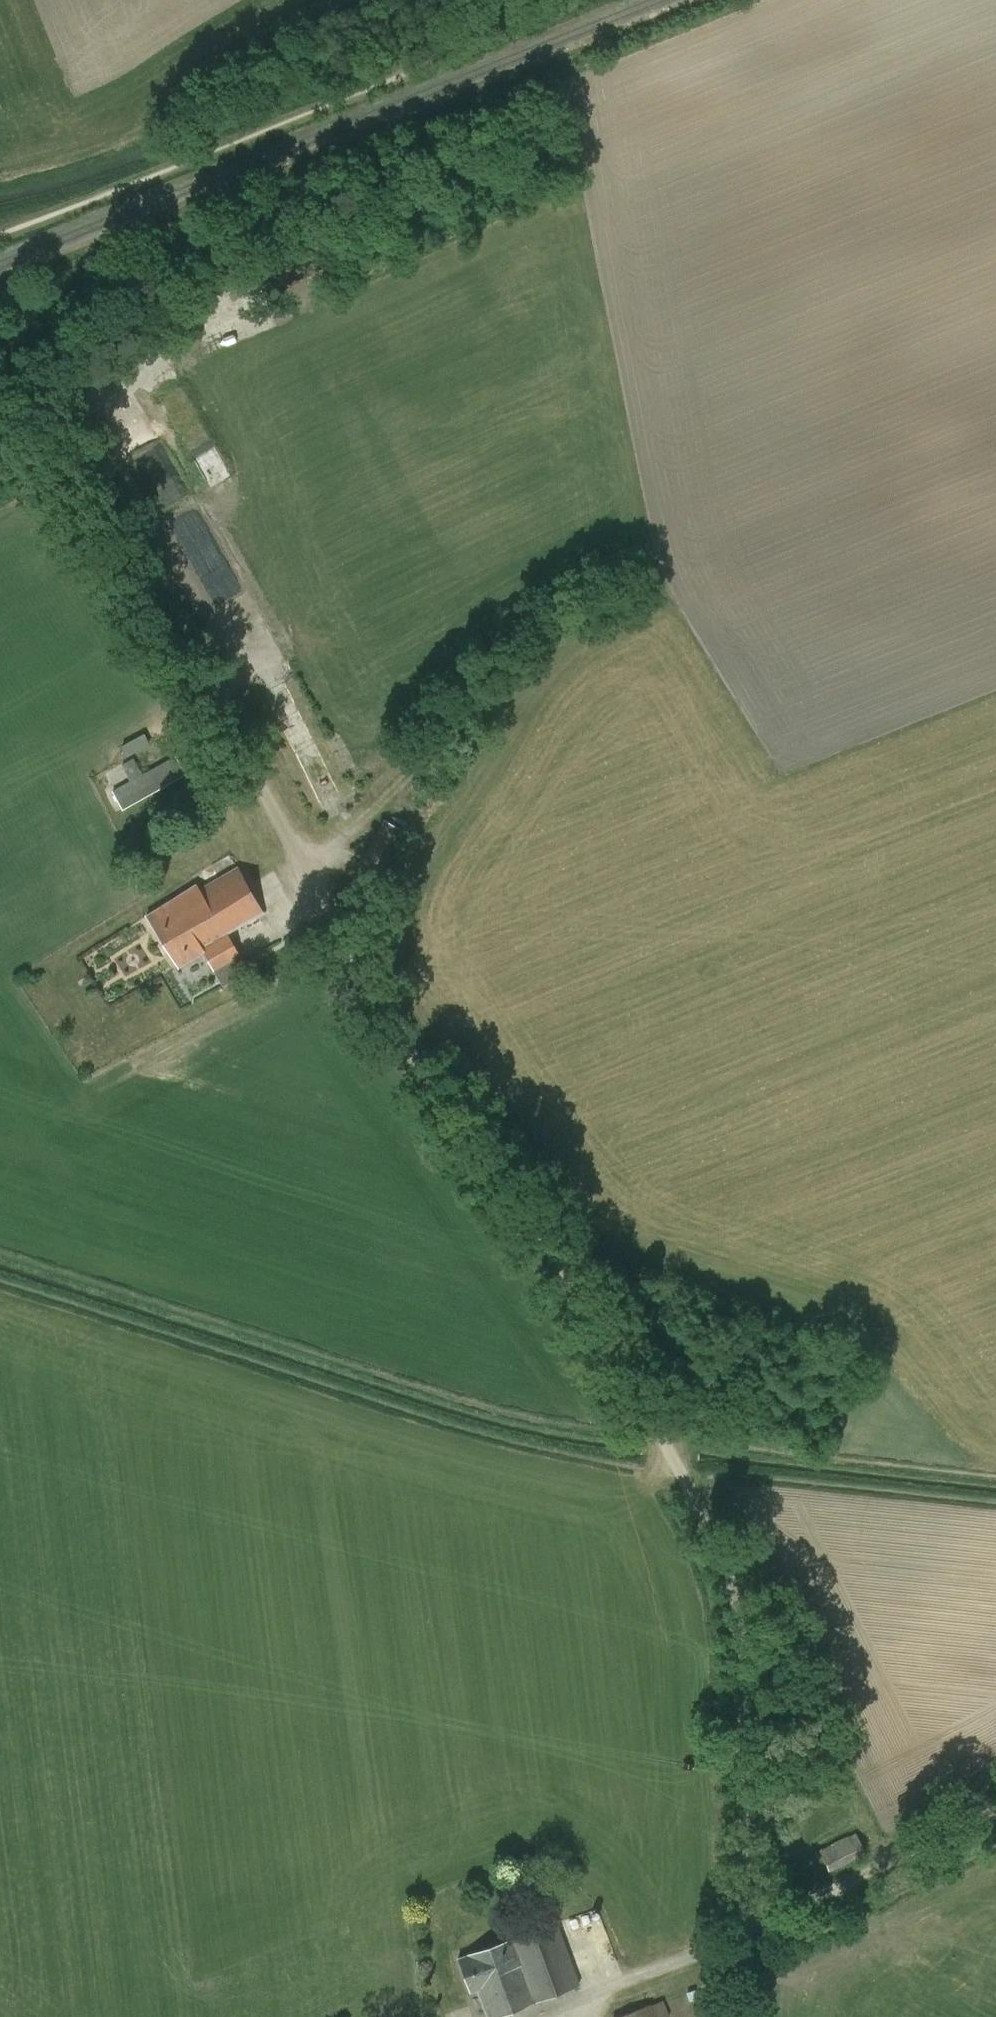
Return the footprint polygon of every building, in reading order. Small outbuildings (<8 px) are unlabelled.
[(144,732),(120,742),(125,754),(149,744),(144,732)] [(124,810),(187,775),(176,756),(143,774),(133,758),(121,765),(131,780),(112,791),(124,810)] [(228,935),(265,914),(238,867),(200,889),(198,885),(147,915),(178,968),(204,953),(215,972),(240,957),(228,935)] [(829,1872),(866,1855),(855,1833),(819,1851),(829,1872)] [(580,1985),(557,1922),(458,1958),(471,1993),(477,1990),(487,2016),(493,2016),(580,1985)] [(670,2016),(663,2001),(652,2005),(651,2004),(617,2016),(670,2016)]
